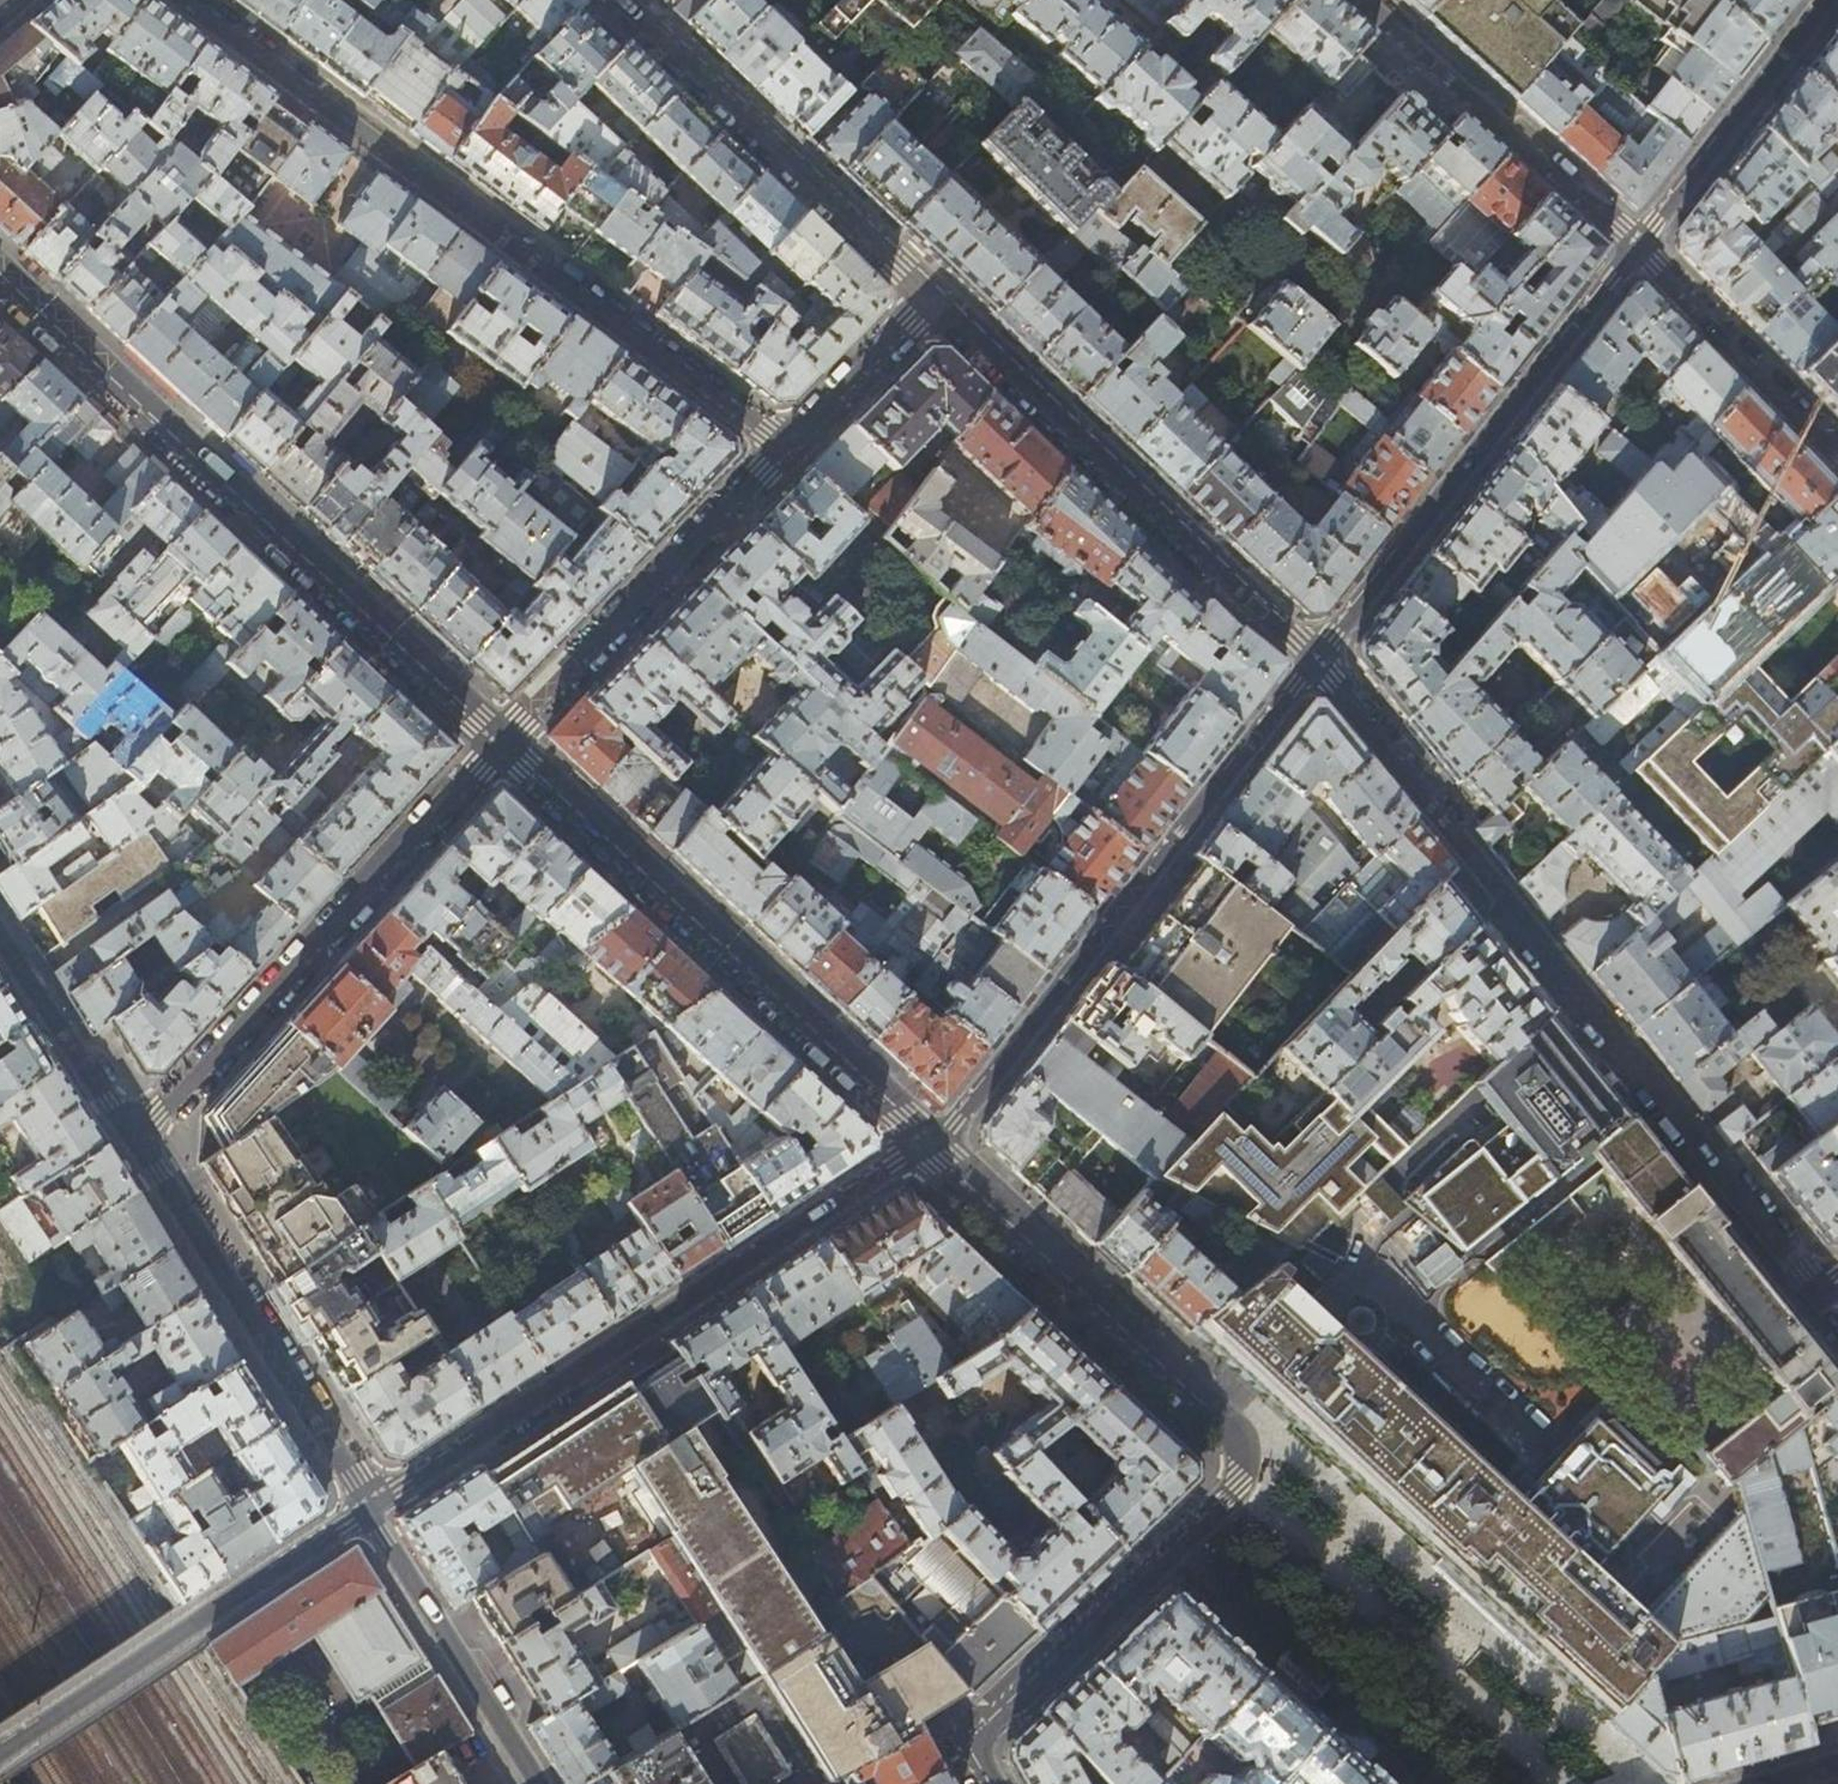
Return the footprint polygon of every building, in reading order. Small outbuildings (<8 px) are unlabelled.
[(28,24),(50,43),(66,56),(77,65),(91,53),(86,46),(102,30),(112,39),(104,51),(166,96),(171,90),(184,72),(205,45),(155,7),(146,0),(55,0),(28,24)] [(255,16),(278,33),(304,0),(234,0),(255,16)] [(278,33),(297,48),(320,65),(355,21),(327,0),(304,0),(278,33)] [(368,10),(377,0),(354,0),(368,10)] [(417,45),(407,38),(362,96),(375,106),(410,132),(455,73),(469,59),(515,9),(523,0),(459,0),(417,45)] [(429,19),(402,0),(377,0),(368,10),(395,30),(407,38),(417,45),(459,0),(448,0),(429,19)] [(515,9),(549,42),(575,14),(585,4),(581,0),(523,0),(515,9)] [(706,5),(700,0),(683,0),(677,7),(676,6),(674,7),(689,22),(706,5)] [(706,5),(689,22),(703,35),(722,53),(764,10),(753,0),(710,0),(706,5)] [(764,10),(722,53),(733,64),(757,87),(800,42),(816,25),(818,23),(793,0),(774,0),(764,10)] [(816,25),(831,40),(870,1),(908,34),(925,17),(941,0),(840,0),(818,23),(816,25)] [(967,2),(984,16),(999,0),(969,0),(967,2)] [(1018,8),(1025,0),(1008,0),(1018,8)] [(1088,0),(1025,0),(1018,8),(1012,15),(1045,46),(1053,37),(1054,39),(1055,41),(1057,44),(1059,45),(1061,46),(1065,46),(1057,56),(1100,94),(1140,50),(1142,47),(1088,0)] [(1159,30),(1182,4),(1177,0),(1124,0),(1159,30)] [(1182,4),(1159,30),(1142,47),(1149,54),(1170,31),(1174,35),(1176,37),(1178,38),(1180,38),(1182,37),(1183,37),(1185,35),(1201,15),(1209,15),(1224,30),(1224,40),(1209,56),(1207,58),(1207,61),(1207,63),(1208,64),(1215,70),(1195,94),(1201,99),(1216,82),(1264,29),(1291,0),(1186,0),(1182,4)] [(1264,29),(1326,86),(1328,84),(1356,54),(1372,36),(1341,7),(1333,0),(1291,0),(1264,29)] [(1424,18),(1425,15),(1439,0),(1404,0),(1424,18)] [(1487,72),(1551,3),(1548,0),(1439,0),(1425,15),(1461,48),(1487,72)] [(1621,0),(1604,0),(1591,14),(1601,22),(1606,17),(1612,17),(1620,8),(1619,3),(1621,0)] [(1633,4),(1668,31),(1734,82),(1750,62),(1765,42),(1720,1),(1719,0),(1637,0),(1633,4)] [(1798,0),(1720,0),(1720,1),(1765,42),(1787,14),(1798,0)] [(1551,3),(1487,72),(1516,99),(1544,68),(1548,63),(1568,40),(1579,28),(1551,3)] [(575,14),(549,42),(540,51),(533,59),(549,74),(550,74),(559,81),(558,87),(555,88),(553,87),(544,96),(546,100),(542,105),(532,105),(526,98),(529,94),(513,80),(504,90),(494,101),(512,114),(539,134),(571,101),(590,81),(616,54),(596,34),(575,14)] [(1603,24),(1601,22),(1591,14),(1582,25),(1593,34),(1603,24)] [(362,96),(407,38),(395,30),(388,39),(379,41),(355,21),(320,65),(339,79),(362,96)] [(28,24),(15,35),(0,48),(0,112),(25,103),(54,71),(38,58),(50,43),(28,24)] [(978,29),(972,35),(956,52),(1015,109),(1024,100),(1041,82),(978,29)] [(1169,55),(1190,72),(1211,48),(1190,30),(1169,55)] [(1669,46),(1654,65),(1711,113),(1728,91),(1734,82),(1668,31),(1664,37),(1665,43),(1669,46)] [(1801,71),(1837,110),(1837,40),(1830,33),(1822,45),(1801,71)] [(1536,120),(1554,136),(1606,75),(1568,40),(1548,63),(1574,88),(1566,97),(1561,92),(1565,88),(1557,81),(1554,86),(1544,77),(1548,72),(1544,68),(1516,99),(1515,100),(1536,120)] [(526,66),(533,59),(540,51),(531,42),(518,58),(526,66)] [(852,92),(800,42),(757,87),(791,120),(808,137),(852,92)] [(616,54),(590,81),(623,115),(614,124),(632,141),(678,93),(651,68),(626,43),(616,54)] [(240,70),(205,45),(184,72),(196,81),(183,98),(171,90),(166,96),(145,123),(161,137),(166,140),(176,129),(181,133),(184,130),(185,131),(191,123),(191,122),(193,118),(188,114),(194,107),(220,128),(215,133),(210,130),(204,137),(205,138),(202,141),(206,144),(198,155),(198,166),(212,178),(210,179),(212,180),(247,134),(235,126),(243,116),(254,124),(270,104),(275,97),(240,70)] [(1153,62),(1140,50),(1100,94),(1095,99),(1105,109),(1115,108),(1142,131),(1140,140),(1154,151),(1163,141),(1181,120),(1197,104),(1198,102),(1184,91),(1186,89),(1187,87),(1187,85),(1187,83),(1186,81),(1185,80),(1162,60),(1160,59),(1159,59),(1157,59),(1155,60),(1153,62)] [(925,84),(892,51),(857,87),(869,93),(819,146),(844,171),(889,123),(925,84)] [(1372,69),(1356,54),(1328,84),(1345,99),(1372,69)] [(47,101),(66,80),(82,95),(75,103),(80,108),(93,93),(101,85),(77,65),(66,56),(54,71),(25,103),(0,112),(0,148),(0,157),(8,155),(21,171),(47,143),(57,132),(68,121),(47,101)] [(469,59),(455,73),(494,101),(504,90),(469,59)] [(1654,65),(1629,96),(1645,111),(1686,144),(1692,137),(1711,113),(1654,65)] [(1759,126),(1807,176),(1813,182),(1817,187),(1830,175),(1837,167),(1837,162),(1831,155),(1822,163),(1815,156),(1837,134),(1837,110),(1801,71),(1780,99),(1759,126)] [(449,161),(494,101),(455,73),(410,132),(429,146),(449,161)] [(1629,96),(1606,75),(1554,136),(1576,156),(1596,174),(1622,141),(1623,139),(1618,135),(1614,140),(1589,118),(1605,99),(1633,126),(1645,111),(1629,96)] [(1277,139),(1216,82),(1201,99),(1198,102),(1197,104),(1208,116),(1193,132),(1181,120),(1163,141),(1224,198),(1243,178),(1231,168),(1247,151),(1258,160),(1277,139)] [(116,115),(93,93),(80,108),(68,121),(57,132),(98,171),(102,167),(134,132),(143,121),(132,112),(121,123),(117,119),(116,115)] [(697,112),(678,93),(632,141),(636,145),(644,136),(682,172),(719,133),(697,112)] [(1401,95),(1351,151),(1292,217),(1325,244),(1336,254),(1354,234),(1335,217),(1345,206),(1344,197),(1348,196),(1353,194),(1359,190),(1364,185),(1367,182),(1370,178),(1372,179),(1375,167),(1374,166),(1375,164),(1384,162),(1390,167),(1388,169),(1401,182),(1444,134),(1420,112),(1401,95)] [(1116,192),(1024,100),(1015,109),(981,144),(1070,232),(1092,209),(1097,214),(1116,192)] [(512,114),(494,101),(449,161),(499,199),(542,231),(562,206),(589,170),(569,155),(556,173),(499,132),(512,114)] [(571,101),(539,134),(569,155),(589,170),(598,176),(623,150),(625,148),(571,101)] [(290,119),(270,104),(254,124),(247,134),(212,180),(248,209),(272,176),(305,131),(290,119)] [(1305,109),(1277,139),(1258,160),(1252,167),(1292,203),(1277,220),(1315,255),(1325,244),(1292,217),(1351,151),(1305,109)] [(1645,111),(1633,126),(1628,132),(1638,140),(1634,144),(1638,147),(1634,151),(1622,141),(1596,174),(1621,196),(1636,210),(1662,176),(1686,144),(1645,111)] [(1461,116),(1444,134),(1401,182),(1395,189),(1437,230),(1505,155),(1483,135),(1461,116)] [(310,123),(305,131),(272,176),(312,204),(350,153),(327,136),(310,123)] [(948,178),(889,123),(844,171),(902,226),(948,178)] [(1807,176),(1759,126),(1738,153),(1716,182),(1756,225),(1807,176)] [(173,147),(166,140),(161,137),(152,146),(134,132),(102,167),(131,194),(173,147)] [(719,133),(682,172),(725,213),(761,173),(738,151),(719,133)] [(47,143),(21,171),(8,155),(0,157),(0,229),(25,252),(65,207),(49,192),(54,187),(49,183),(44,188),(36,181),(60,156),(47,143)] [(174,145),(173,147),(131,194),(94,236),(54,279),(70,294),(88,311),(130,266),(137,258),(120,246),(149,213),(165,228),(172,221),(192,199),(210,179),(212,178),(198,166),(174,145)] [(623,150),(598,176),(624,196),(645,211),(661,194),(665,191),(623,150)] [(953,155),(962,164),(966,160),(957,152),(953,155)] [(1524,173),(1505,155),(1437,230),(1424,244),(1453,268),(1469,282),(1482,268),(1511,236),(1548,195),(1524,173)] [(1139,168),(1116,192),(1097,214),(1116,229),(1132,210),(1138,216),(1132,222),(1150,240),(1156,234),(1160,238),(1146,253),(1162,265),(1200,224),(1139,168)] [(598,176),(589,170),(562,206),(576,216),(596,231),(624,196),(598,176)] [(333,282),(244,214),(227,232),(218,241),(229,250),(308,317),(319,327),(346,295),(348,296),(384,246),(416,202),(394,185),(376,172),(339,224),(362,242),(333,282)] [(761,173),(725,213),(719,219),(725,225),(732,217),(768,251),(804,214),(782,193),(761,173)] [(1793,258),(1801,267),(1788,280),(1766,257),(1781,243),(1785,247),(1826,208),(1822,203),(1837,187),(1837,184),(1830,175),(1817,187),(1810,195),(1756,247),(1748,239),(1759,228),(1756,225),(1716,182),(1677,232),(1678,251),(1684,256),(1714,288),(1755,331),(1837,251),(1837,213),(1793,258)] [(950,176),(948,178),(902,226),(948,270),(991,312),(1040,262),(950,176)] [(248,209),(212,180),(210,179),(192,199),(227,232),(244,214),(248,209)] [(1810,195),(1817,187),(1813,182),(1805,189),(1810,195)] [(80,191),(65,207),(25,252),(38,264),(54,279),(94,236),(82,223),(97,206),(80,191)] [(661,194),(645,211),(664,224),(694,246),(705,234),(661,194)] [(1375,204),(1379,207),(1386,199),(1383,195),(1375,204)] [(1562,207),(1548,195),(1511,236),(1528,251),(1499,282),(1482,268),(1469,282),(1463,289),(1491,314),(1518,284),(1539,261),(1576,220),(1562,207)] [(664,224),(645,211),(624,196),(596,231),(612,243),(634,260),(664,224)] [(435,217),(416,202),(384,246),(424,276),(457,233),(435,217)] [(1040,262),(991,312),(1037,356),(1082,310),(1055,283),(1086,250),(1114,277),(1121,270),(1141,249),(1116,229),(1097,214),(1092,209),(1070,232),(1040,262)] [(817,227),(804,214),(768,251),(804,286),(839,247),(817,227)] [(1591,234),(1576,220),(1539,261),(1548,270),(1529,293),(1518,284),(1491,314),(1529,348),(1550,320),(1607,248),(1591,234)] [(207,253),(172,221),(165,228),(142,253),(151,261),(159,252),(186,277),(207,253)] [(705,234),(694,246),(707,255),(728,271),(739,278),(741,280),(756,264),(715,223),(705,234)] [(694,246),(664,224),(634,260),(614,284),(628,295),(648,269),(674,290),(654,314),(683,336),(733,373),(780,314),(783,310),(755,290),(743,306),(696,270),(707,255),(694,246)] [(478,248),(457,233),(424,276),(466,307),(468,304),(473,298),(498,263),(478,248)] [(1354,234),(1336,254),(1349,265),(1359,274),(1370,262),(1370,248),(1354,234)] [(839,247),(804,286),(795,297),(783,310),(780,314),(793,324),(795,325),(817,304),(810,297),(818,288),(844,314),(816,341),(817,342),(802,359),(817,374),(866,323),(884,305),(884,291),(862,270),(839,247)] [(1146,253),(1141,249),(1121,270),(1163,312),(1175,300),(1188,286),(1162,265),(1146,253)] [(219,261),(209,252),(207,253),(186,277),(164,300),(124,344),(172,388),(225,438),(263,393),(273,381),(307,340),(297,330),(308,317),(229,250),(219,261)] [(1755,331),(1777,353),(1798,375),(1837,336),(1837,318),(1836,316),(1828,322),(1807,300),(1826,282),(1831,286),(1837,288),(1837,251),(1755,331)] [(756,264),(741,280),(755,290),(783,310),(795,297),(770,273),(775,268),(763,257),(756,264)] [(473,298),(483,306),(479,312),(468,304),(466,307),(447,333),(521,389),(526,382),(572,318),(518,278),(498,263),(473,298)] [(1362,276),(1359,274),(1349,265),(1342,273),(1343,283),(1351,290),(1362,276)] [(164,300),(130,266),(88,311),(106,327),(124,344),(164,300)] [(1463,289),(1469,282),(1453,268),(1432,294),(1474,331),(1463,343),(1448,331),(1447,324),(1430,311),(1424,318),(1415,310),(1409,316),(1430,333),(1445,346),(1496,389),(1506,378),(1529,348),(1491,314),(1463,289)] [(739,278),(728,271),(725,276),(735,283),(739,278)] [(1669,379),(1699,344),(1669,312),(1641,283),(1637,284),(1596,337),(1557,387),(1591,414),(1635,358),(1646,356),(1669,379)] [(1287,360),(1297,369),(1299,371),(1331,326),(1282,285),(1248,328),(1287,360)] [(355,302),(348,296),(346,295),(319,327),(307,340),(273,381),(279,386),(286,385),(297,373),(296,372),(300,368),(319,384),(315,389),(314,387),(294,412),(295,413),(291,418),(263,393),(225,438),(243,454),(262,472),(285,444),(300,426),(337,382),(352,364),(372,340),(383,327),(374,319),(357,339),(337,322),(355,302)] [(1186,310),(1175,300),(1163,312),(1132,344),(1080,397),(1105,422),(1130,446),(1175,399),(1145,372),(1178,338),(1168,328),(1186,310)] [(1393,378),(1430,333),(1409,316),(1390,300),(1379,314),(1369,312),(1363,320),(1366,330),(1353,345),(1393,378)] [(1114,340),(1082,310),(1037,356),(1060,378),(1080,397),(1132,344),(1120,333),(1114,340)] [(793,324),(780,314),(733,373),(752,388),(773,403),(791,402),(804,388),(817,374),(802,359),(817,342),(816,341),(798,327),(789,337),(796,343),(793,347),(783,340),(783,333),(793,324)] [(596,337),(572,318),(526,382),(537,390),(545,381),(573,400),(565,412),(575,420),(580,414),(591,400),(623,357),(596,337)] [(0,325),(0,397),(4,401),(41,363),(13,337),(0,325)] [(1798,375),(1821,398),(1837,416),(1837,336),(1798,375)] [(410,372),(372,340),(352,364),(363,374),(347,391),(337,382),(300,426),(311,435),(295,452),(285,444),(262,472),(281,490),(304,511),(344,463),(325,446),(360,404),(380,421),(396,402),(427,365),(420,359),(410,372)] [(1720,366),(1699,344),(1669,379),(1649,401),(1656,407),(1663,399),(1667,402),(1670,399),(1691,420),(1683,429),(1677,431),(1650,462),(1652,463),(1665,474),(1675,464),(1742,388),(1720,366)] [(1470,423),(1496,389),(1445,346),(1441,350),(1446,354),(1415,397),(1461,435),(1470,423)] [(890,386),(850,427),(882,459),(893,469),(940,422),(956,437),(989,394),(963,369),(943,350),(925,350),(890,386)] [(646,374),(623,357),(591,400),(654,448),(642,465),(650,471),(656,462),(666,448),(693,409),(646,374)] [(1283,385),(1297,369),(1287,360),(1270,379),(1280,388),(1283,385)] [(41,363),(4,401),(0,406),(0,424),(14,410),(29,425),(0,455),(0,489),(17,472),(22,477),(81,401),(59,380),(41,363)] [(427,364),(427,365),(396,402),(424,428),(457,388),(427,364)] [(1331,398),(1299,371),(1297,369),(1283,385),(1322,418),(1306,438),(1313,443),(1339,404),(1331,398)] [(1190,384),(1175,399),(1130,446),(1154,468),(1180,494),(1228,443),(1239,432),(1233,427),(1227,433),(1227,437),(1219,445),(1190,419),(1208,399),(1190,384)] [(1344,384),(1331,398),(1339,404),(1369,430),(1381,417),(1344,384)] [(1591,414),(1557,387),(1534,416),(1513,444),(1576,525),(1586,538),(1606,516),(1576,489),(1572,493),(1568,487),(1560,489),(1557,484),(1602,424),(1591,414)] [(1742,388),(1675,464),(1697,482),(1710,468),(1699,460),(1717,439),(1801,525),(1803,527),(1826,505),(1837,493),(1837,488),(1790,438),(1742,388)] [(1437,465),(1461,435),(1415,397),(1410,392),(1381,429),(1387,433),(1382,440),(1427,478),(1437,465)] [(989,394),(956,437),(952,443),(1031,519),(1068,470),(1027,431),(989,394)] [(81,401),(22,477),(17,472),(0,489),(0,516),(12,504),(79,569),(84,564),(164,478),(131,447),(106,476),(121,490),(99,514),(74,489),(48,465),(70,442),(88,459),(115,432),(81,401)] [(424,428),(396,402),(380,421),(379,422),(398,439),(386,453),(381,449),(358,476),(344,463),(304,511),(320,527),(341,545),(432,436),(424,428)] [(711,422),(693,409),(666,448),(675,456),(670,463),(668,461),(666,461),(662,460),(660,461),(658,461),(656,462),(650,471),(664,486),(667,484),(690,505),(714,480),(736,458),(734,440),(711,422)] [(599,429),(580,414),(575,420),(552,452),(547,458),(604,503),(632,468),(592,438),(599,429)] [(517,495),(525,486),(528,482),(520,475),(509,487),(480,461),(488,450),(490,452),(506,433),(495,425),(451,477),(441,468),(451,454),(432,436),(341,545),(358,561),(367,570),(388,589),(415,614),(463,557),(471,548),(474,545),(467,540),(450,559),(421,533),(439,513),(428,504),(416,518),(409,511),(422,496),(429,502),(436,494),(482,536),(517,495)] [(882,459),(850,427),(830,447),(806,472),(862,522),(880,538),(891,524),(916,491),(896,473),(865,505),(850,493),(882,459)] [(1382,440),(1369,430),(1352,449),(1364,458),(1337,493),(1385,532),(1407,504),(1427,478),(1382,440)] [(1634,483),(1652,463),(1650,462),(1613,432),(1596,452),(1634,483)] [(1241,454),(1228,443),(1180,494),(1205,518),(1231,543),(1273,501),(1283,486),(1288,479),(1276,470),(1271,476),(1262,467),(1251,480),(1233,463),(1241,454)] [(1299,462),(1307,469),(1325,483),(1332,473),(1335,476),(1339,471),(1336,468),(1339,464),(1312,444),(1299,462)] [(1470,499),(1545,561),(1565,538),(1576,525),(1513,444),(1470,499)] [(547,458),(552,452),(545,447),(536,458),(544,464),(547,458)] [(637,462),(632,468),(604,503),(597,510),(645,551),(659,537),(690,505),(667,484),(664,486),(650,471),(642,465),(637,462)] [(1290,492),(1307,469),(1299,462),(1288,479),(1283,486),(1290,492)] [(1697,482),(1675,464),(1665,474),(1652,463),(1634,483),(1606,516),(1586,538),(1578,548),(1570,557),(1581,568),(1628,616),(1626,618),(1660,654),(1706,702),(1746,662),(1824,585),(1710,468),(1697,482)] [(528,482),(525,486),(551,507),(549,509),(548,513),(541,507),(538,512),(517,495),(482,536),(474,545),(471,548),(477,553),(485,545),(493,552),(493,553),(495,554),(494,555),(495,556),(493,558),(495,564),(510,575),(517,575),(515,583),(499,599),(488,602),(462,576),(470,562),(463,557),(415,614),(439,637),(467,663),(511,613),(531,589),(545,574),(541,571),(555,556),(589,520),(583,514),(590,504),(542,465),(528,482)] [(916,491),(891,524),(908,541),(898,554),(929,582),(941,568),(954,580),(943,595),(944,595),(962,611),(974,594),(999,561),(938,506),(938,497),(949,483),(933,468),(916,491)] [(1068,470),(1031,519),(1025,527),(1035,535),(1028,545),(1030,550),(1035,554),(1038,550),(1062,567),(1059,571),(1065,575),(1070,574),(1077,565),(1087,573),(1071,596),(1087,609),(1140,539),(1105,505),(1068,470)] [(862,522),(806,472),(767,511),(751,528),(810,581),(822,567),(842,587),(850,576),(844,570),(848,565),(847,557),(839,549),(862,522)] [(164,478),(84,564),(101,579),(148,528),(161,539),(143,556),(140,554),(87,614),(125,650),(104,672),(38,613),(0,654),(0,663),(68,726),(151,639),(115,606),(202,513),(168,482),(164,478)] [(1304,530),(1273,501),(1231,543),(1269,580),(1306,614),(1321,613),(1369,553),(1385,532),(1337,493),(1333,490),(1329,496),(1336,501),(1313,529),(1304,530)] [(1458,515),(1428,554),(1469,588),(1499,612),(1514,596),(1495,579),(1512,559),(1532,575),(1545,561),(1470,499),(1458,515)] [(597,510),(589,520),(598,530),(565,564),(555,556),(541,571),(545,574),(566,594),(561,600),(581,618),(613,584),(645,551),(597,510)] [(220,530),(202,513),(115,606),(151,639),(157,632),(141,616),(183,573),(180,570),(187,564),(205,581),(238,547),(220,530)] [(810,581),(751,528),(713,567),(697,584),(723,608),(731,615),(828,701),(841,712),(871,739),(902,706),(908,713),(909,712),(901,702),(921,681),(901,663),(889,652),(852,689),(819,661),(824,656),(826,657),(830,656),(844,641),(844,636),(843,634),(855,621),(810,581)] [(1578,548),(1565,538),(1545,561),(1532,575),(1514,596),(1499,612),(1476,639),(1467,649),(1445,674),(1404,720),(1441,766),(1456,783),(1460,779),(1508,732),(1512,729),(1474,690),(1468,691),(1461,685),(1478,684),(1512,646),(1519,646),(1558,684),(1606,638),(1576,607),(1560,606),(1553,599),(1581,568),(1570,557),(1578,548)] [(1153,567),(1140,539),(1087,609),(1100,619),(1120,594),(1134,607),(1114,631),(1141,652),(1156,633),(1170,645),(1206,601),(1174,588),(1163,577),(1153,567)] [(123,772),(184,707),(207,684),(291,596),(262,570),(238,547),(205,581),(157,632),(151,639),(68,726),(84,740),(104,719),(125,738),(107,758),(123,772)] [(1469,588),(1428,554),(1413,573),(1398,592),(1444,631),(1467,649),(1476,639),(1446,615),(1469,588)] [(1824,585),(1746,662),(1774,693),(1798,670),(1809,682),(1837,655),(1837,572),(1824,585)] [(566,594),(545,574),(531,589),(538,595),(517,618),(511,613),(467,663),(484,678),(504,697),(543,656),(581,618),(561,600),(566,594)] [(723,608),(697,584),(669,612),(642,639),(669,664),(680,653),(688,661),(678,671),(706,697),(750,654),(769,671),(766,675),(778,684),(783,680),(791,686),(795,685),(798,688),(752,737),(753,739),(768,752),(817,796),(836,813),(849,795),(821,769),(819,760),(832,746),(841,745),(867,769),(881,750),(882,749),(871,739),(841,712),(833,721),(821,709),(828,701),(731,615),(721,624),(713,618),(723,608)] [(1444,631),(1398,592),(1378,618),(1357,645),(1357,663),(1404,720),(1445,674),(1430,656),(1430,648),(1444,631)] [(1100,619),(1087,609),(1071,596),(1067,593),(1061,602),(1072,611),(1071,613),(1087,624),(1088,632),(1064,664),(1057,665),(1042,652),(1041,653),(1030,643),(1020,657),(1094,715),(1141,652),(1114,631),(1100,619)] [(974,594),(962,611),(974,622),(1020,657),(1030,643),(1034,637),(990,603),(989,605),(974,594)] [(962,611),(944,595),(934,607),(931,617),(934,625),(901,663),(921,681),(928,686),(974,622),(962,611)] [(315,618),(291,596),(207,684),(213,689),(232,669),(278,710),(341,643),(315,618)] [(1206,601),(1170,645),(1155,663),(1165,671),(1176,657),(1177,651),(1204,674),(1196,683),(1190,678),(1184,686),(1190,690),(1234,726),(1246,710),(1282,664),(1258,643),(1239,628),(1237,630),(1206,601)] [(1020,657),(974,622),(928,686),(953,706),(975,677),(974,676),(975,672),(976,668),(1032,711),(1038,707),(1053,720),(1022,759),(1043,775),(1069,795),(1079,781),(1087,787),(1090,782),(1083,776),(1105,747),(1116,756),(1110,764),(1116,770),(1099,794),(1094,790),(1092,791),(1107,803),(1096,816),(1138,849),(1151,833),(1170,808),(1187,787),(1142,752),(1094,715),(1020,657)] [(1608,635),(1606,638),(1558,684),(1592,718),(1612,699),(1603,688),(1609,682),(1619,692),(1641,672),(1608,635)] [(678,671),(669,664),(642,639),(624,658),(582,701),(618,733),(634,747),(672,782),(686,765),(648,730),(675,699),(715,734),(730,718),(706,697),(678,671)] [(364,664),(341,643),(278,710),(276,712),(286,721),(298,720),(308,709),(323,723),(276,772),(269,773),(243,748),(236,755),(216,777),(231,790),(223,798),(208,785),(177,820),(203,843),(208,848),(251,802),(273,823),(310,782),(333,758),(394,692),(364,664)] [(1660,654),(1641,672),(1619,692),(1612,699),(1592,718),(1584,726),(1602,746),(1660,691),(1677,709),(1620,765),(1630,775),(1633,772),(1706,702),(1660,654)] [(1837,736),(1837,655),(1809,682),(1786,705),(1774,693),(1746,662),(1706,702),(1633,772),(1713,855),(1825,748),(1837,736)] [(0,663),(0,770),(18,797),(91,747),(84,740),(68,726),(0,663)] [(1210,757),(1234,726),(1190,690),(1142,752),(1187,787),(1210,757)] [(421,717),(394,692),(333,758),(346,769),(352,762),(361,770),(334,799),(331,796),(328,800),(310,782),(273,823),(336,880),(426,781),(455,749),(421,717)] [(920,697),(909,712),(908,713),(889,740),(1002,826),(995,837),(1019,856),(1052,813),(1073,832),(1041,873),(1090,910),(1115,878),(1138,849),(1096,816),(1069,795),(1043,775),(1035,785),(920,697)] [(618,733),(582,701),(581,700),(547,738),(575,764),(599,785),(626,756),(616,747),(613,739),(618,733)] [(1287,735),(1261,768),(1297,797),(1308,784),(1320,783),(1328,791),(1323,797),(1360,841),(1345,852),(1360,869),(1410,816),(1343,735),(1316,703),(1311,703),(1287,735)] [(236,755),(184,707),(123,772),(134,782),(141,787),(155,771),(174,789),(161,805),(170,814),(177,820),(208,785),(216,777),(236,755)] [(742,751),(753,739),(752,737),(745,732),(734,743),(742,751)] [(1540,768),(1508,732),(1460,779),(1461,780),(1479,799),(1492,813),(1507,799),(1520,786),(1540,768)] [(1825,748),(1835,761),(1837,758),(1837,736),(1825,748)] [(91,747),(18,797),(0,810),(0,850),(11,867),(76,822),(81,819),(56,780),(69,771),(96,808),(134,782),(123,772),(107,758),(93,745),(91,747)] [(1564,745),(1540,768),(1520,786),(1568,835),(1611,793),(1564,745)] [(672,853),(703,810),(672,782),(634,747),(626,756),(599,785),(615,800),(672,853)] [(1713,855),(1691,877),(1636,928),(1611,952),(1590,973),(1614,1003),(1633,1027),(1703,971),(1783,907),(1764,884),(1741,898),(1732,888),(1827,802),(1837,817),(1837,765),(1835,761),(1825,748),(1713,855)] [(881,750),(867,769),(849,795),(836,813),(835,814),(899,863),(927,825),(955,847),(974,821),(881,750)] [(758,859),(817,796),(768,752),(709,815),(723,828),(758,859)] [(1297,797),(1261,768),(1238,797),(1218,823),(1264,859),(1305,804),(1297,797)] [(141,788),(141,787),(134,782),(96,808),(85,815),(112,854),(170,814),(161,805),(150,813),(133,797),(141,788)] [(484,894),(542,830),(520,810),(499,790),(448,845),(387,912),(431,952),(472,907),(474,905),(454,887),(461,879),(457,875),(465,866),(483,882),(477,888),(484,894)] [(1558,844),(1571,859),(1582,849),(1634,903),(1622,913),(1636,928),(1691,877),(1611,793),(1568,835),(1558,844)] [(1522,813),(1507,799),(1492,813),(1475,830),(1488,846),(1522,813)] [(336,880),(273,823),(251,802),(208,848),(232,868),(257,840),(278,859),(252,888),(268,902),(256,916),(247,908),(232,924),(226,924),(198,901),(178,915),(214,944),(251,974),(320,898),(336,880)] [(709,815),(703,810),(672,853),(704,883),(748,924),(785,883),(766,866),(763,864),(755,874),(714,838),(723,828),(709,815)] [(177,820),(170,814),(112,854),(98,864),(36,907),(59,945),(97,918),(90,909),(113,892),(120,902),(153,878),(203,843),(177,820)] [(903,866),(899,863),(835,814),(790,875),(785,883),(748,924),(768,942),(799,971),(849,919),(826,899),(818,907),(801,891),(816,869),(835,883),(855,856),(907,894),(919,878),(903,866)] [(1314,814),(1271,866),(1288,881),(1298,889),(1321,910),(1344,885),(1360,869),(1345,852),(1314,814)] [(1426,836),(1410,816),(1360,869),(1344,885),(1381,919),(1442,855),(1426,836)] [(76,822),(11,867),(0,875),(0,892),(6,901),(18,920),(36,907),(98,864),(92,855),(51,883),(42,871),(87,840),(76,822)] [(1271,866),(1264,859),(1218,823),(1211,832),(1192,856),(1202,863),(1265,911),(1288,881),(1271,866)] [(562,848),(542,830),(484,894),(480,897),(493,908),(504,896),(511,901),(514,897),(530,912),(503,934),(472,907),(431,952),(474,991),(481,984),(532,928),(585,870),(562,848)] [(232,868),(208,848),(203,843),(153,878),(165,894),(53,974),(60,985),(66,994),(117,958),(150,934),(178,915),(198,901),(237,873),(232,868)] [(1571,859),(1558,844),(1518,883),(1546,919),(1564,901),(1563,898),(1561,893),(1561,889),(1560,884),(1561,879),(1563,871),(1565,867),(1571,859)] [(903,866),(919,878),(971,917),(1042,972),(1081,923),(1090,910),(1041,873),(1027,862),(988,914),(979,906),(969,883),(919,847),(903,866)] [(1453,869),(1442,855),(1381,919),(1344,885),(1321,910),(1297,935),(1349,974),(1441,881),(1453,869)] [(768,863),(766,866),(785,883),(790,875),(786,866),(768,863)] [(1275,918),(1265,911),(1202,863),(1201,864),(1161,916),(1118,971),(1199,1036),(1285,926),(1275,918)] [(1784,906),(1827,959),(1837,950),(1837,863),(1784,906)] [(605,888),(585,870),(532,928),(538,934),(548,923),(561,934),(555,941),(553,940),(534,963),(532,962),(523,962),(516,970),(518,977),(528,986),(530,984),(567,956),(629,910),(605,888)] [(971,917),(919,878),(907,894),(882,926),(875,935),(886,944),(923,899),(962,928),(971,917)] [(1463,909),(1441,881),(1349,974),(1277,1050),(1321,1092),(1375,1040),(1345,1012),(1376,980),(1379,983),(1397,964),(1394,961),(1403,952),(1426,974),(1476,924),(1463,909)] [(1297,935),(1321,910),(1298,889),(1275,918),(1285,926),(1297,935)] [(849,917),(850,918),(874,936),(875,935),(882,926),(857,907),(849,917)] [(664,942),(629,910),(567,956),(581,968),(591,960),(641,1005),(632,1014),(641,1023),(650,1013),(663,1025),(715,990),(664,942)] [(431,952),(387,912),(339,965),(286,1023),(290,1027),(337,1070),(386,1114),(400,1097),(353,1054),(410,991),(410,983),(404,978),(408,973),(420,985),(422,984),(438,999),(437,1000),(463,1024),(464,1022),(482,1038),(481,1040),(496,1052),(497,1052),(551,1100),(556,1097),(575,1083),(495,1011),(474,991),(431,952)] [(1636,928),(1622,913),(1618,916),(1614,918),(1606,921),(1601,922),(1596,922),(1592,921),(1587,920),(1583,918),(1560,936),(1590,973),(1611,952),(1636,928)] [(214,944),(178,915),(150,934),(176,973),(178,971),(214,944)] [(1042,972),(971,917),(962,928),(940,955),(1014,1009),(1033,984),(1042,972)] [(886,944),(875,935),(874,936),(850,918),(849,919),(799,971),(831,1001),(871,1039),(905,997),(902,994),(903,977),(914,966),(886,944)] [(1476,924),(1426,974),(1374,1026),(1381,1034),(1375,1040),(1321,1092),(1266,1147),(1250,1131),(1240,1121),(1224,1104),(1223,1103),(1156,1177),(1164,1181),(1178,1188),(1193,1196),(1256,1228),(1264,1232),(1294,1247),(1402,1148),(1360,1105),(1435,1033),(1417,1015),(1432,1000),(1441,995),(1442,1008),(1442,1011),(1443,1013),(1444,1016),(1447,1018),(1451,1020),(1455,1020),(1457,1020),(1458,1019),(1455,1024),(1492,1064),(1548,1013),(1501,956),(1476,924)] [(251,974),(214,944),(178,971),(191,983),(184,991),(177,985),(173,985),(154,1007),(143,997),(109,1023),(140,1073),(159,1075),(208,1021),(251,974)] [(1827,959),(1825,961),(1837,978),(1837,950),(1827,959)] [(985,1046),(1000,1027),(1014,1009),(940,955),(914,985),(944,1015),(985,1046)] [(143,997),(117,958),(66,994),(79,1014),(92,1035),(109,1023),(143,997)] [(1088,989),(1065,1020),(1111,1055),(1134,1073),(1148,1054),(1157,1062),(1168,1048),(1183,1060),(1200,1037),(1199,1036),(1118,971),(1108,963),(1088,989)] [(1709,979),(1703,971),(1633,1027),(1663,1065),(1676,1080),(1743,1026),(1737,1020),(1725,1029),(1695,990),(1709,979)] [(504,1004),(481,984),(474,991),(495,1011),(504,1004)] [(613,1059),(530,984),(528,986),(504,1004),(495,1011),(575,1083),(603,1065),(613,1059)] [(0,989),(0,1041),(25,1024),(11,1002),(2,988),(0,989)] [(733,1007),(715,990),(663,1025),(651,1033),(669,1061),(685,1045),(711,1069),(698,1085),(694,1081),(686,1087),(694,1100),(701,1093),(718,1075),(759,1030),(733,1007)] [(935,1025),(905,997),(871,1039),(904,1069),(941,1103),(965,1072),(985,1046),(944,1015),(935,1025)] [(1750,1051),(1788,1098),(1837,1058),(1837,1042),(1809,1006),(1788,1024),(1783,1019),(1774,1027),(1750,1051)] [(1750,1051),(1774,1027),(1761,1012),(1743,1026),(1676,1080),(1703,1114),(1729,1094),(1717,1078),(1750,1051)] [(1548,1013),(1492,1064),(1473,1083),(1498,1112),(1442,1161),(1399,1198),(1462,1251),(1587,1149),(1629,1115),(1585,1060),(1548,1013)] [(1098,1071),(1111,1055),(1065,1020),(1053,1035),(1002,1100),(982,1125),(984,1143),(1000,1158),(1030,1186),(1056,1158),(1069,1171),(1043,1198),(1064,1218),(1094,1245),(1120,1216),(1072,1170),(1101,1137),(1154,1179),(1156,1177),(1223,1103),(1224,1104),(1251,1077),(1217,1050),(1161,1121),(1098,1071)] [(25,1024),(0,1041),(0,1101),(51,1066),(39,1046),(25,1024)] [(263,1121),(337,1070),(290,1027),(270,1049),(225,1098),(209,1116),(226,1146),(263,1121)] [(777,1047),(759,1030),(718,1075),(747,1102),(730,1119),(701,1093),(694,1100),(715,1132),(724,1127),(733,1141),(749,1124),(759,1113),(800,1069),(777,1047)] [(651,1033),(613,1059),(603,1065),(624,1097),(654,1142),(691,1199),(716,1183),(726,1198),(722,1201),(726,1205),(704,1219),(723,1248),(747,1233),(771,1217),(738,1166),(726,1147),(715,1132),(694,1100),(686,1087),(669,1061),(651,1033)] [(1788,1098),(1820,1137),(1823,1134),(1837,1122),(1837,1058),(1788,1098)] [(0,1101),(0,1136),(6,1132),(2,1125),(10,1120),(34,1157),(29,1160),(31,1164),(10,1178),(21,1196),(34,1189),(105,1145),(76,1100),(54,1065),(51,1066),(0,1101)] [(624,1097),(603,1065),(575,1083),(556,1097),(576,1128),(624,1097)] [(816,1188),(840,1172),(872,1151),(873,1136),(826,1092),(800,1069),(759,1113),(780,1133),(787,1134),(795,1127),(799,1132),(788,1143),(816,1188)] [(441,1088),(403,1130),(441,1164),(479,1121),(441,1088)] [(556,1097),(551,1100),(538,1109),(545,1120),(515,1140),(508,1129),(491,1141),(519,1184),(524,1192),(589,1148),(576,1128),(556,1097)] [(1739,1137),(1750,1128),(1754,1125),(1741,1107),(1714,1127),(1728,1145),(1739,1137)] [(1247,1114),(1240,1121),(1250,1131),(1257,1124),(1257,1118),(1253,1114),(1247,1114)] [(1629,1115),(1587,1149),(1602,1167),(1782,1390),(1703,1453),(1727,1483),(1734,1478),(1733,1476),(1799,1427),(1808,1419),(1815,1414),(1837,1396),(1837,1374),(1695,1197),(1629,1115)] [(280,1133),(274,1137),(263,1121),(226,1146),(199,1166),(209,1182),(252,1251),(275,1286),(360,1229),(375,1219),(353,1187),(330,1202),(280,1133)] [(1823,1134),(1835,1150),(1837,1153),(1837,1122),(1823,1134)] [(763,1138),(749,1124),(733,1141),(734,1143),(742,1152),(763,1138)] [(734,1143),(733,1141),(724,1127),(715,1132),(726,1147),(734,1143)] [(1759,1140),(1750,1128),(1739,1137),(1749,1149),(1759,1140)] [(1823,1134),(1820,1137),(1799,1153),(1770,1175),(1796,1208),(1824,1244),(1837,1245),(1837,1179),(1822,1160),(1835,1150),(1823,1134)] [(779,1139),(738,1166),(771,1217),(791,1204),(816,1188),(785,1140),(779,1139)] [(1770,1175),(1799,1153),(1789,1140),(1785,1140),(1757,1160),(1770,1175)] [(448,1183),(442,1174),(424,1186),(452,1228),(519,1184),(491,1141),(474,1152),(481,1162),(448,1183)] [(704,1219),(691,1199),(654,1142),(635,1154),(654,1185),(634,1199),(627,1188),(630,1184),(622,1171),(610,1178),(613,1184),(631,1210),(642,1227),(677,1279),(701,1263),(723,1248),(704,1219)] [(34,1189),(60,1229),(47,1238),(19,1198),(0,1210),(0,1227),(26,1264),(66,1238),(135,1192),(121,1170),(105,1145),(34,1189)] [(1164,1181),(1156,1177),(1154,1179),(1120,1216),(1094,1245),(1108,1258),(1124,1274),(1193,1196),(1178,1188),(1161,1208),(1154,1209),(1146,1202),(1164,1181)] [(617,1220),(631,1210),(613,1184),(599,1193),(617,1220)] [(452,1228),(424,1186),(407,1197),(414,1208),(385,1227),(378,1216),(375,1219),(360,1229),(392,1277),(395,1282),(459,1240),(452,1228)] [(823,1239),(860,1294),(891,1341),(921,1387),(951,1368),(898,1287),(899,1286),(891,1274),(921,1254),(927,1260),(922,1268),(919,1285),(966,1336),(961,1342),(971,1355),(999,1337),(1030,1308),(929,1212),(903,1186),(863,1212),(823,1239)] [(135,1192),(66,1238),(74,1251),(91,1241),(109,1271),(93,1281),(100,1295),(170,1250),(153,1222),(135,1192)] [(1244,1240),(1256,1228),(1193,1196),(1124,1274),(1153,1300),(1187,1332),(1196,1324),(1268,1269),(1294,1247),(1264,1232),(1233,1264),(1218,1249),(1202,1266),(1186,1251),(1191,1251),(1215,1226),(1220,1230),(1227,1223),(1244,1240)] [(1486,1264),(1495,1272),(1576,1204),(1568,1196),(1486,1264)] [(554,1237),(578,1274),(609,1323),(633,1307),(677,1279),(642,1227),(586,1263),(582,1257),(577,1260),(574,1249),(579,1245),(567,1228),(554,1237)] [(382,1283),(392,1277),(360,1229),(275,1286),(291,1313),(309,1341),(361,1307),(350,1290),(343,1293),(338,1286),(333,1286),(331,1282),(331,1277),(335,1274),(346,1276),(368,1262),(382,1283)] [(780,1267),(742,1293),(778,1349),(860,1294),(823,1239),(780,1267)] [(184,1272),(170,1250),(100,1295),(109,1310),(126,1300),(144,1329),(198,1295),(184,1272)] [(1517,1500),(1268,1269),(1196,1324),(1198,1325),(1212,1339),(1227,1353),(1257,1381),(1271,1394),(1268,1398),(1332,1456),(1489,1599),(1520,1628),(1612,1712),(1678,1643),(1741,1625),(1767,1596),(1760,1571),(1742,1508),(1642,1615),(1593,1570),(1669,1488),(1663,1482),(1667,1473),(1608,1420),(1599,1423),(1594,1418),(1517,1500)] [(538,1301),(510,1319),(542,1367),(574,1346),(609,1323),(578,1274),(537,1299),(538,1301)] [(838,1440),(778,1349),(742,1293),(706,1316),(685,1330),(668,1341),(675,1352),(719,1419),(734,1409),(737,1415),(744,1410),(740,1405),(742,1404),(722,1374),(751,1355),(772,1387),(775,1386),(787,1404),(745,1432),(779,1483),(821,1455),(838,1481),(857,1469),(838,1440)] [(198,1295),(144,1329),(120,1345),(53,1389),(97,1455),(116,1442),(144,1424),(111,1373),(151,1347),(173,1381),(146,1401),(156,1416),(239,1362),(216,1325),(198,1295)] [(377,1331),(361,1307),(309,1341),(324,1364),(341,1391),(390,1360),(430,1334),(404,1296),(395,1301),(404,1316),(389,1326),(391,1330),(382,1335),(381,1343),(374,1343),(372,1338),(376,1335),(377,1331)] [(444,1356),(445,1357),(478,1409),(509,1388),(542,1367),(510,1319),(497,1298),(486,1304),(497,1320),(444,1356)] [(1063,1339),(1030,1308),(999,1337),(971,1355),(951,1368),(921,1387),(909,1395),(920,1412),(946,1396),(948,1398),(971,1384),(973,1387),(1006,1366),(1017,1378),(1017,1379),(1016,1380),(1016,1381),(1017,1382),(1026,1392),(1027,1393),(1028,1394),(1031,1395),(1032,1394),(1033,1393),(1046,1405),(1010,1433),(1012,1436),(989,1455),(983,1447),(964,1463),(985,1490),(1001,1473),(1003,1472),(1027,1453),(1114,1386),(1063,1339)] [(24,1345),(53,1389),(120,1345),(115,1336),(110,1340),(109,1339),(97,1346),(93,1341),(94,1338),(87,1326),(83,1325),(74,1312),(24,1345)] [(909,1395),(921,1387),(891,1341),(865,1356),(895,1404),(909,1395)] [(784,1517),(719,1419),(675,1352),(641,1374),(484,1476),(503,1504),(504,1504),(508,1510),(521,1529),(536,1554),(541,1551),(572,1598),(671,1537),(717,1610),(760,1676),(827,1636),(851,1621),(837,1599),(808,1555),(784,1517)] [(406,1383),(390,1360),(341,1391),(358,1419),(382,1456),(400,1460),(435,1437),(478,1409),(445,1357),(406,1383)] [(239,1362),(156,1416),(144,1424),(116,1442),(155,1503),(169,1495),(195,1478),(177,1449),(214,1425),(233,1454),(278,1425),(258,1393),(239,1362)] [(1148,1418),(1114,1386),(1027,1453),(1042,1468),(1083,1436),(1111,1463),(1110,1464),(1109,1465),(1109,1466),(1108,1468),(1109,1472),(1110,1474),(1078,1505),(1094,1523),(1121,1551),(1194,1481),(1194,1462),(1148,1418)] [(1815,1414),(1837,1442),(1837,1396),(1815,1414)] [(895,1404),(838,1440),(857,1469),(872,1491),(883,1485),(893,1498),(901,1493),(908,1503),(905,1506),(926,1539),(939,1529),(963,1511),(951,1492),(949,1493),(905,1426),(908,1424),(895,1404)] [(1835,1480),(1829,1469),(1830,1468),(1823,1449),(1808,1419),(1799,1427),(1809,1463),(1821,1504),(1837,1491),(1837,1478),(1835,1480)] [(278,1425),(233,1454),(251,1481),(255,1479),(260,1486),(244,1495),(274,1542),(318,1513),(320,1504),(322,1496),(298,1457),(278,1425)] [(1742,1508),(1760,1571),(1798,1559),(1774,1474),(1809,1463),(1799,1427),(1733,1476),(1734,1478),(1742,1508)] [(1075,1503),(1042,1468),(1027,1453),(1003,1472),(1001,1473),(1030,1503),(1030,1504),(1048,1523),(1046,1529),(1044,1531),(1042,1530),(1031,1541),(1033,1543),(1020,1555),(1014,1556),(993,1535),(992,1535),(966,1508),(963,1511),(939,1529),(988,1581),(997,1573),(1014,1591),(1005,1599),(1035,1632),(1059,1610),(1121,1551),(1094,1523),(1084,1532),(1066,1513),(1075,1503)] [(508,1537),(521,1529),(508,1510),(504,1504),(503,1504),(484,1476),(477,1466),(456,1480),(397,1519),(411,1541),(425,1564),(473,1534),(482,1527),(496,1518),(508,1537)] [(195,1478),(169,1495),(223,1576),(250,1559),(274,1542),(244,1495),(241,1491),(230,1498),(208,1470),(195,1478)] [(182,1603),(213,1583),(223,1576),(169,1495),(155,1503),(128,1521),(182,1603)] [(842,1531),(808,1555),(837,1599),(868,1576),(907,1546),(877,1500),(839,1526),(842,1531)] [(496,1518),(482,1527),(489,1538),(480,1543),(473,1534),(425,1564),(439,1585),(452,1607),(470,1596),(536,1554),(521,1529),(508,1537),(496,1518)] [(988,1581),(939,1529),(926,1539),(920,1544),(916,1539),(907,1546),(868,1576),(896,1608),(921,1584),(945,1611),(919,1636),(927,1645),(964,1691),(969,1695),(975,1689),(993,1673),(1015,1652),(1035,1632),(1005,1599),(988,1581)] [(671,1537),(572,1598),(549,1612),(555,1623),(535,1635),(528,1625),(519,1630),(499,1643),(522,1679),(545,1716),(598,1683),(569,1632),(587,1621),(590,1625),(613,1611),(600,1591),(643,1565),(645,1560),(651,1557),(690,1618),(682,1623),(674,1622),(668,1626),(664,1619),(652,1626),(650,1624),(607,1650),(619,1670),(635,1661),(717,1610),(671,1537)] [(415,1767),(439,1752),(471,1733),(448,1697),(354,1548),(280,1596),(208,1644),(236,1685),(313,1634),(357,1702),(369,1695),(415,1767)] [(536,1554),(470,1596),(471,1597),(485,1620),(499,1643),(519,1630),(513,1619),(522,1613),(529,1624),(536,1620),(542,1616),(549,1612),(572,1598),(541,1551),(536,1554)] [(868,1576),(837,1599),(851,1621),(853,1622),(878,1612),(882,1618),(890,1617),(897,1611),(896,1608),(868,1576)] [(646,1586),(652,1595),(660,1590),(654,1581),(646,1586)] [(1770,1606),(1773,1616),(1803,1724),(1804,1724),(1837,1714),(1837,1587),(1770,1606)] [(1144,1684),(1148,1680),(1161,1693),(1161,1694),(1205,1734),(1261,1672),(1220,1634),(1191,1607),(1179,1595),(1161,1595),(1102,1651),(1090,1662),(1136,1710),(1147,1699),(1144,1684)] [(717,1610),(635,1661),(676,1727),(760,1676),(717,1610)] [(542,1616),(536,1620),(539,1625),(544,1621),(542,1616)] [(1678,1643),(1612,1712),(1604,1721),(1636,1751),(1658,1771),(1667,1777),(1676,1783),(1739,1766),(1809,1746),(1803,1724),(1773,1616),(1741,1625),(1678,1643)] [(760,1676),(676,1727),(670,1731),(703,1783),(829,1783),(842,1777),(921,1731),(920,1730),(932,1720),(943,1710),(940,1706),(964,1691),(927,1645),(859,1686),(827,1636),(760,1676)] [(1136,1710),(1090,1662),(1050,1701),(1038,1713),(1076,1753),(1105,1783),(1157,1783),(1159,1782),(1123,1746),(1116,1744),(1111,1739),(1110,1729),(1117,1723),(1121,1728),(1127,1731),(1134,1722),(1140,1726),(1146,1722),(1136,1710)] [(545,1716),(528,1726),(549,1759),(564,1783),(583,1783),(586,1782),(615,1764),(586,1716),(629,1689),(618,1671),(598,1683),(545,1716)] [(1261,1672),(1205,1734),(1203,1736),(1232,1763),(1243,1760),(1245,1769),(1238,1772),(1237,1774),(1236,1776),(1234,1777),(1233,1778),(1229,1780),(1226,1780),(1224,1780),(1220,1778),(1217,1778),(1214,1777),(1207,1779),(1204,1780),(1201,1782),(1199,1783),(1273,1783),(1323,1730),(1311,1718),(1261,1672)] [(1146,1722),(1168,1744),(1182,1758),(1191,1749),(1156,1711),(1146,1722)] [(1076,1753),(1038,1713),(1008,1741),(1006,1759),(1020,1783),(1082,1783),(1069,1761),(1076,1753)] [(1323,1730),(1273,1783),(1381,1783),(1323,1730)] [(615,1764),(586,1782),(587,1783),(703,1783),(670,1731),(615,1764)] [(921,1731),(842,1777),(846,1783),(855,1783),(867,1778),(871,1783),(918,1783),(943,1771),(931,1749),(921,1731)] [(1172,1769),(1182,1758),(1168,1744),(1157,1754),(1172,1769)] [(439,1752),(415,1767),(387,1783),(459,1783),(439,1752)] [(918,1783),(951,1783),(943,1771),(918,1783)] [(1159,1782),(1169,1783),(1174,1783),(1170,1771),(1159,1782)]
